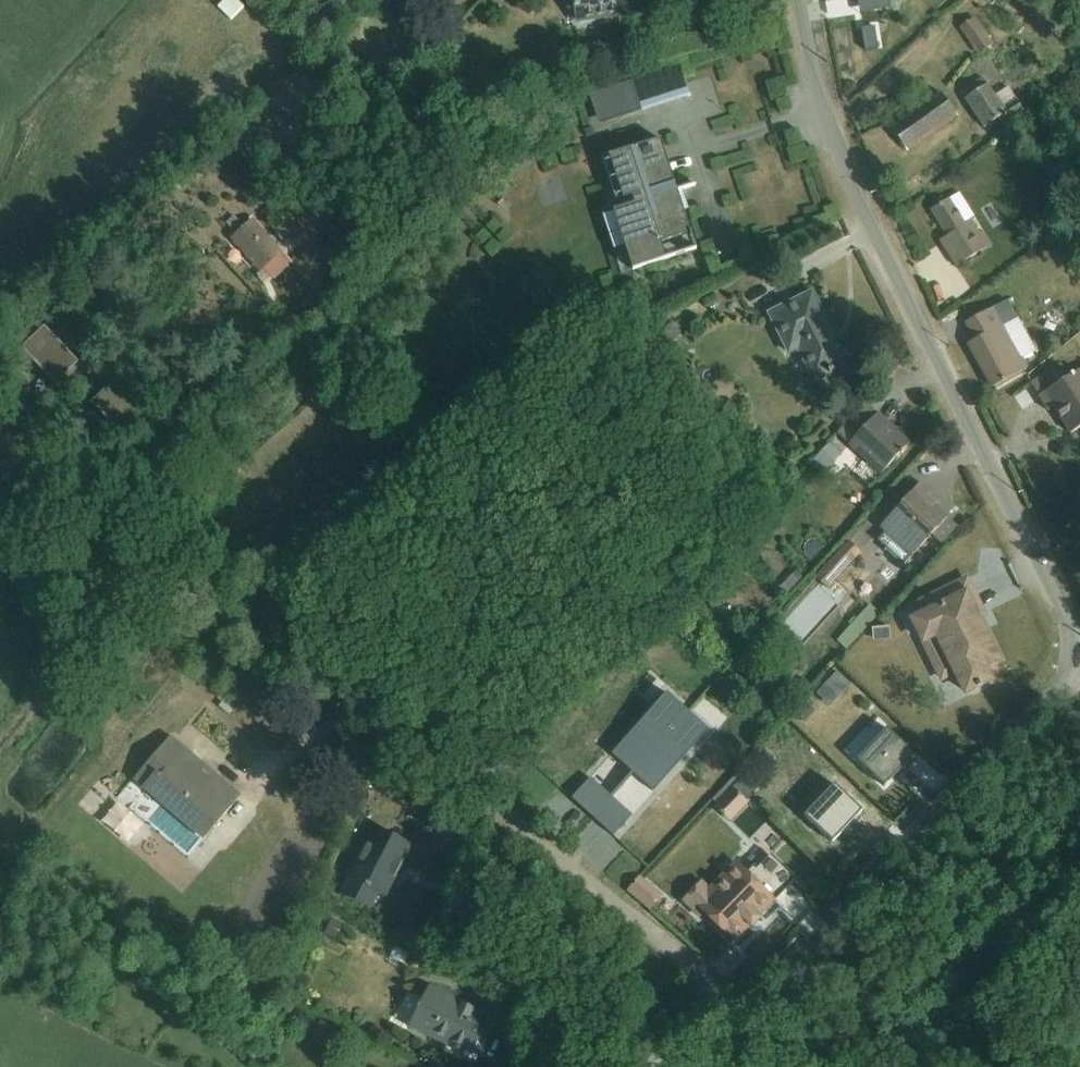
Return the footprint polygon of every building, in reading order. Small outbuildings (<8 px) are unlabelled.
[(217,9),(232,22),(245,9),(235,0),(226,0),(217,9)] [(642,14),(640,0),(572,0),(575,26),(632,18),(632,15),(642,14)] [(978,57),(994,46),(975,19),(959,30),(978,57)] [(864,29),(868,50),(881,47),(877,26),(864,29)] [(995,96),(988,86),(983,79),(978,82),(977,81),(960,92),(965,100),(965,101),(984,130),(996,122),(997,121),(1001,127),(1024,112),(1017,100),(1008,88),(995,96)] [(633,83),(590,97),(599,125),(642,112),(633,83)] [(906,152),(956,115),(940,94),(890,130),(906,152)] [(609,158),(624,201),(632,198),(635,206),(613,213),(633,272),(667,261),(661,243),(691,234),(684,213),(689,211),(682,190),(671,194),(669,187),(675,185),(661,141),(609,158)] [(983,232),(980,234),(971,221),(975,219),(959,194),(930,212),(947,238),(940,243),(956,269),(991,246),(983,232)] [(269,229),(288,250),(303,235),(283,215),(269,229)] [(230,241),(261,275),(262,273),(268,280),(287,263),(281,256),(283,254),(253,220),(230,241)] [(788,358),(797,354),(813,385),(848,367),(812,295),(768,317),(788,358)] [(1007,298),(996,304),(998,307),(966,324),(976,341),(969,345),(993,389),(1028,369),(1023,360),(1036,353),(1018,319),(1007,298)] [(1055,368),(1029,384),(1039,398),(1064,382),(1055,368)] [(1064,382),(1039,398),(1048,412),(1053,409),(1071,435),(1079,429),(1079,371),(1064,382)] [(95,400),(107,413),(133,389),(121,376),(95,400)] [(867,406),(839,436),(849,446),(877,416),(867,406)] [(849,446),(848,447),(880,477),(909,445),(908,445),(907,446),(887,428),(889,426),(877,416),(849,446)] [(812,462),(825,474),(842,456),(830,444),(812,462)] [(885,534),(877,543),(885,551),(884,552),(902,568),(932,536),(941,545),(957,527),(928,501),(932,496),(920,484),(879,529),(885,534)] [(840,586),(849,576),(845,572),(862,554),(848,541),(815,578),(828,590),(835,582),(840,586)] [(795,572),(777,592),(785,599),(803,580),(795,572)] [(921,613),(908,619),(940,684),(957,676),(966,694),(975,689),(975,691),(982,688),(981,686),(990,682),(988,677),(1005,669),(987,634),(987,633),(984,633),(980,635),(973,620),(983,616),(966,581),(917,604),(921,613)] [(861,635),(880,615),(870,606),(857,620),(854,618),(848,624),(851,627),(837,643),(846,651),(861,635)] [(686,712),(667,694),(612,755),(632,773),(686,712)] [(708,731),(686,712),(632,773),(654,792),(708,731)] [(885,730),(858,762),(887,788),(915,756),(885,730)] [(170,739),(134,781),(143,789),(142,790),(203,841),(240,796),(170,739)] [(746,776),(714,807),(731,824),(756,797),(762,791),(762,790),(777,774),(769,766),(753,783),(746,776)] [(611,795),(591,778),(571,800),(591,817),(611,795)] [(633,816),(611,795),(591,817),(613,838),(633,816)] [(771,820),(757,831),(771,848),(785,837),(771,820)] [(342,896),(371,910),(379,895),(385,898),(410,847),(375,829),(342,896)] [(686,905),(699,917),(703,914),(733,943),(734,942),(733,941),(748,926),(751,929),(761,920),(757,916),(793,881),(769,858),(751,877),(735,861),(708,889),(703,885),(698,887),(687,898),(686,905)] [(650,911),(663,896),(641,877),(628,892),(650,911)] [(336,940),(344,925),(332,919),(324,934),(336,940)] [(395,947),(392,959),(408,962),(410,950),(395,947)] [(460,1057),(477,1065),(491,1035),(478,1029),(485,1014),(429,987),(408,1028),(462,1054),(460,1057)]
